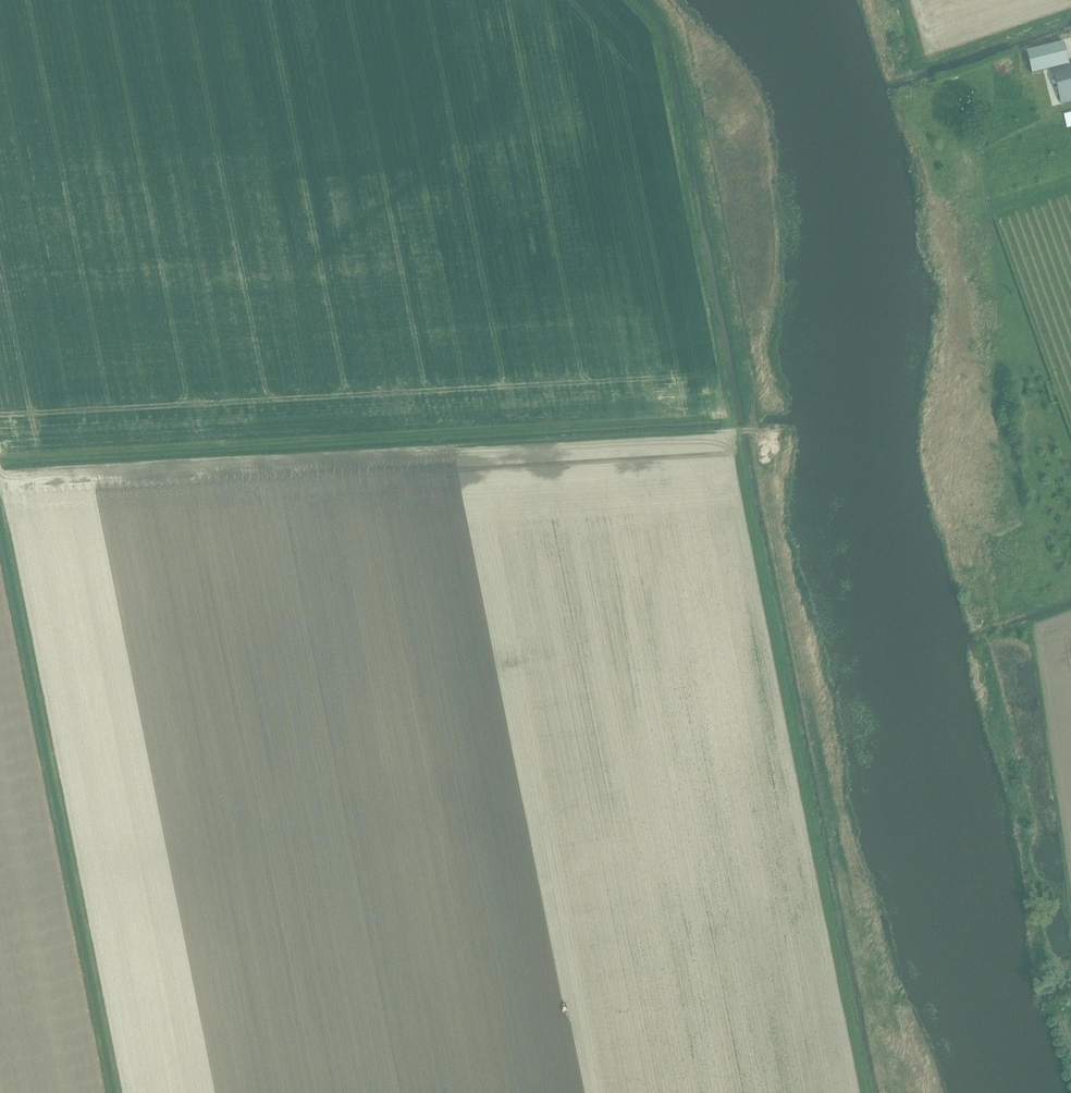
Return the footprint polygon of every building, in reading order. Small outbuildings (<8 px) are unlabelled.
[(1052,68),(1053,69),(1064,67),(1060,51),(1065,50),(1063,43),(1026,52),(1032,73),(1052,68)] [(1070,102),(1070,65),(1064,67),(1053,69),(1061,104),(1070,102)]
